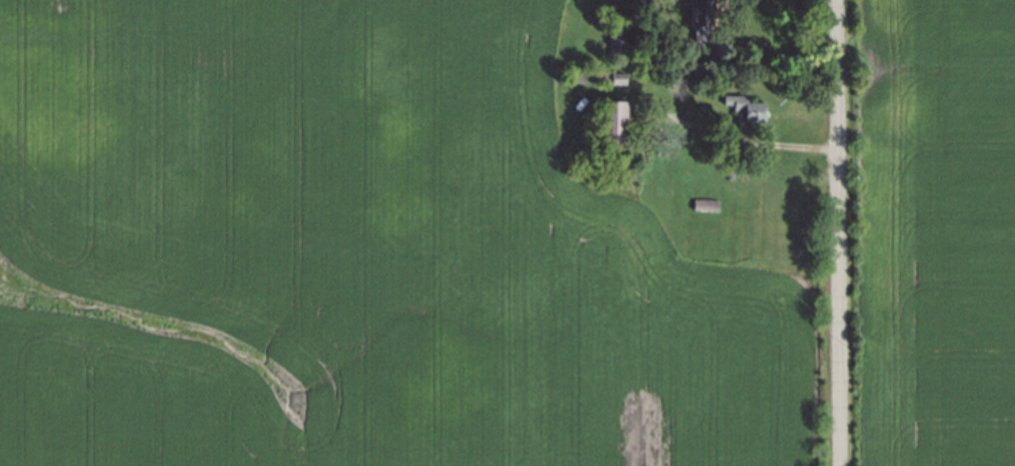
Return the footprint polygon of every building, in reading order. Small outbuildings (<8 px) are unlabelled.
[(689,2),(689,0),(710,0),(708,28),(704,27),(703,46),(688,45),(688,25),(684,25),(685,2),(689,2)] [(623,58),(605,58),(605,36),(624,37),(623,58)] [(621,83),(563,81),(564,66),(606,67),(606,72),(621,73),(621,83)] [(734,120),(734,110),(727,110),(727,104),(719,104),(719,95),(746,94),(746,101),(760,101),(760,120),(734,120)] [(595,144),(595,100),(621,100),(621,121),(632,121),(632,129),(621,129),(621,144),(595,144)] [(644,128),(644,136),(634,136),(634,128),(644,128)] [(713,210),(688,209),(689,198),(714,200),(713,210)]
